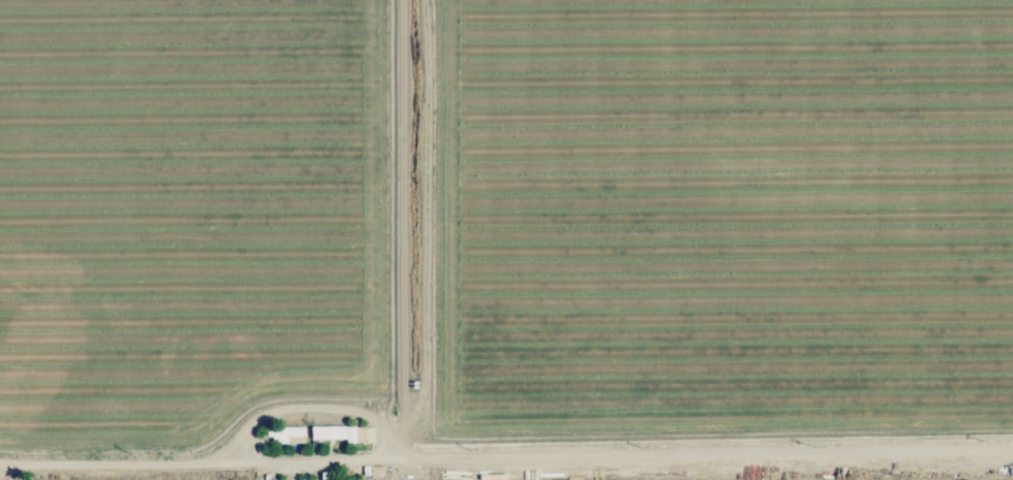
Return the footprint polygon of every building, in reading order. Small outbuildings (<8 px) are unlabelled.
[(301,428),(264,428),(264,444),(301,444),(301,428)] [(311,428),(311,441),(343,441),(343,445),(359,445),(359,428),(311,428)]
